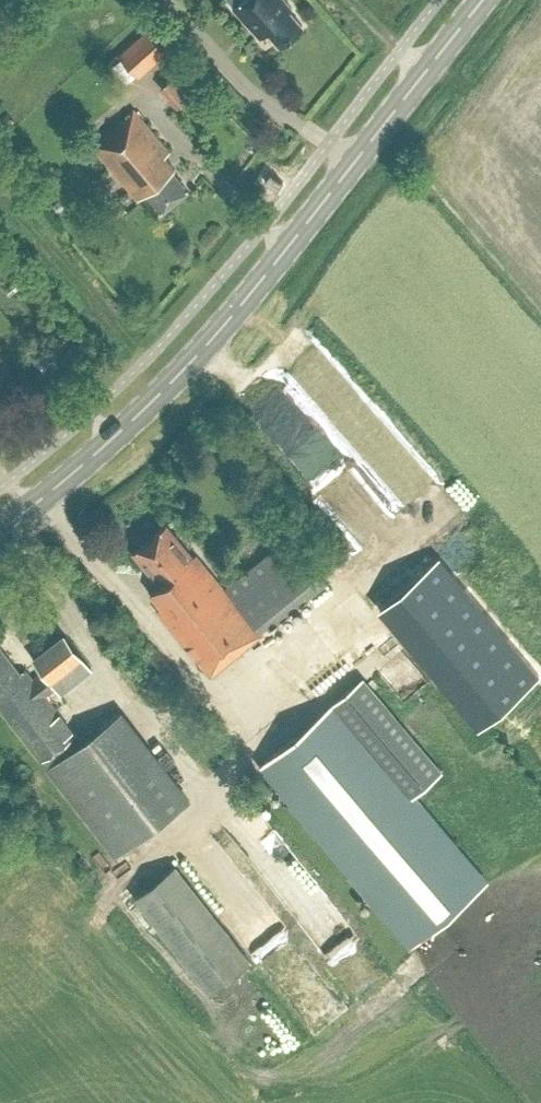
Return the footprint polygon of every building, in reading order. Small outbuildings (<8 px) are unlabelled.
[(233,5),(259,35),(266,28),(279,43),(303,23),(290,8),(292,6),(287,0),(239,0),(234,4),(233,5)] [(53,2),(39,14),(47,23),(61,11),(53,3),(53,2)] [(140,73),(166,49),(147,28),(120,52),(140,73)] [(164,208),(188,187),(172,169),(176,165),(165,152),(170,147),(133,104),(92,140),(139,196),(147,189),(164,208)] [(0,117),(0,118),(7,126),(14,119),(7,111),(0,117)] [(278,188),(283,179),(270,170),(265,179),(278,188)] [(119,198),(110,206),(118,216),(127,208),(119,198)] [(167,522),(136,550),(162,580),(151,589),(162,602),(158,605),(157,606),(212,673),(216,670),(253,639),(263,631),(260,628),(269,621),(271,624),(327,579),(287,534),(228,581),(224,584),(197,552),(195,554),(167,522)] [(538,671),(439,554),(379,605),(478,722),(538,671)] [(115,852),(187,796),(119,710),(82,738),(47,693),(57,685),(51,678),(82,655),(81,653),(69,637),(67,635),(66,636),(37,659),(43,668),(33,676),(26,668),(23,671),(0,643),(0,707),(115,852)] [(363,676),(259,764),(261,766),(361,885),(410,944),(435,923),(479,885),(485,879),(436,821),(412,792),(441,768),(366,679),(363,676)] [(210,993),(252,960),(176,862),(134,895),(210,993)]
